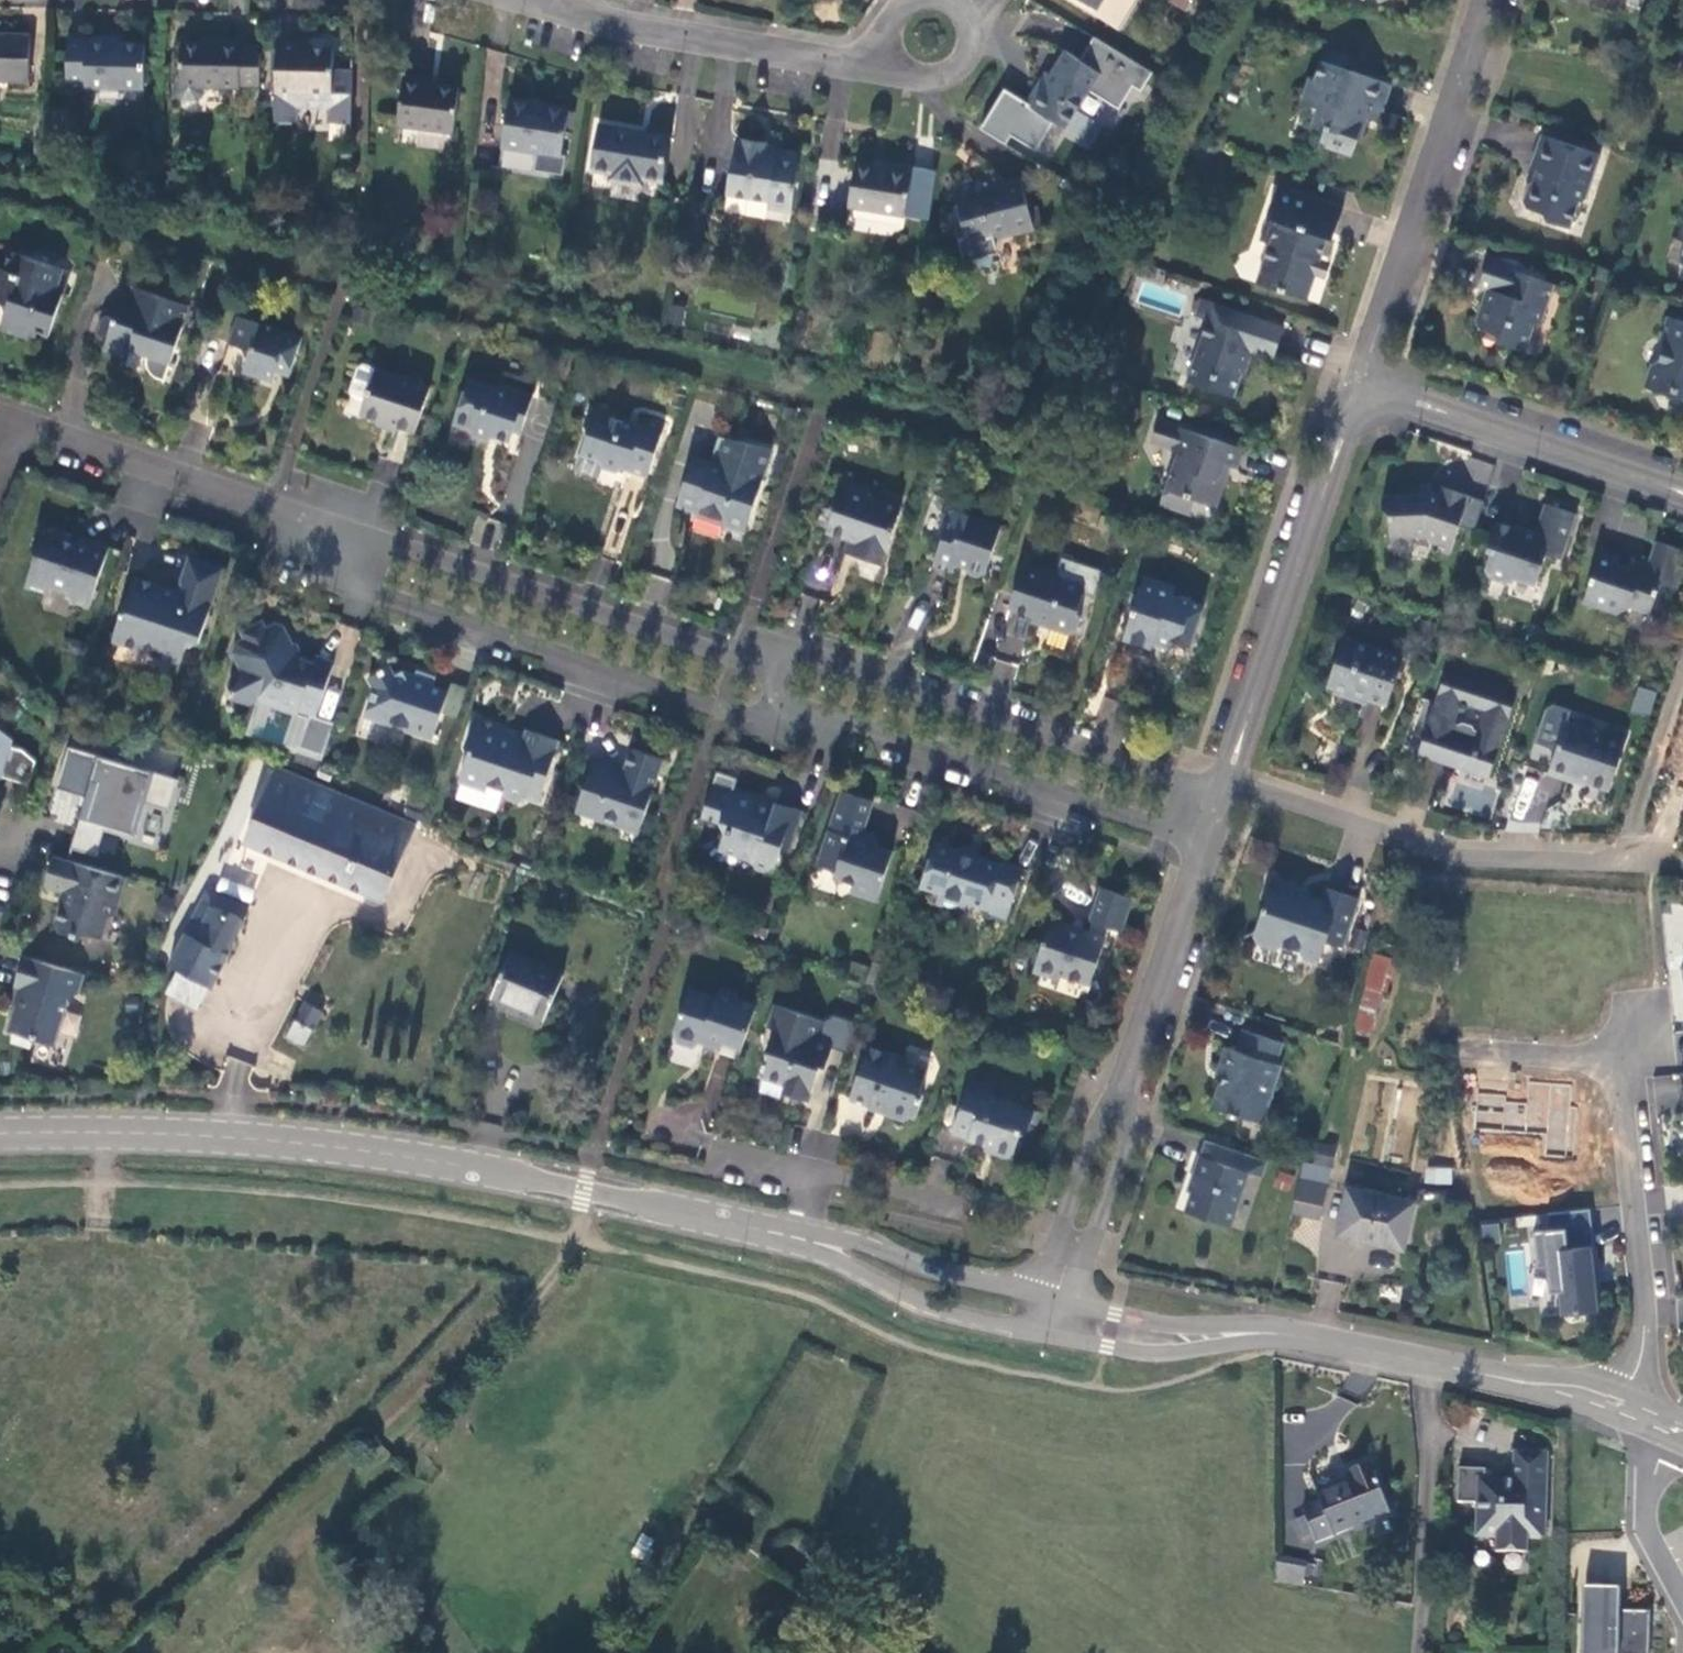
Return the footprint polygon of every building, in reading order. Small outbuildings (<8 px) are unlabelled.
[(1169,1),(1190,13),(1198,0),(1169,0),(1169,1)] [(30,84),(32,34),(0,33),(0,82),(30,84)] [(69,85),(144,87),(146,43),(86,42),(86,37),(69,36),(69,85)] [(224,44),(182,42),(181,87),(241,87),(243,40),(224,40),(224,44)] [(291,42),(276,41),(275,121),(297,122),(297,108),(305,109),(305,99),(330,99),(330,122),(352,123),(352,72),(334,71),(335,50),(331,50),(331,47),(327,44),(311,43),(308,47),(308,50),(303,49),(291,49),(291,42)] [(1066,129),(1101,72),(1068,51),(1047,85),(1042,81),(1028,104),(1066,129)] [(1391,87),(1322,63),(1317,81),(1311,80),(1303,105),(1320,111),(1316,127),(1325,130),(1321,146),(1353,157),(1365,116),(1379,120),(1391,87)] [(455,134),(461,89),(421,83),(421,78),(406,76),(398,126),(455,134)] [(570,110),(510,99),(502,147),(563,158),(570,110)] [(670,135),(600,124),(593,168),(612,172),(611,180),(644,185),(645,176),(663,180),(670,135)] [(1596,155),(1538,136),(1528,168),(1533,170),(1529,184),(1524,184),(1519,204),(1521,209),(1540,214),(1542,219),(1565,227),(1574,202),(1581,198),(1596,155)] [(789,214),(800,151),(779,147),(778,151),(762,148),(763,142),(735,137),(726,188),(745,193),(744,198),(766,202),(765,207),(789,214)] [(903,237),(914,167),(886,162),(885,168),(856,163),(846,225),(903,237)] [(983,179),(954,185),(960,204),(953,215),(964,221),(969,236),(961,239),(968,262),(970,262),(994,268),(998,254),(994,239),(1036,228),(1032,213),(1023,179),(985,188),(983,179)] [(1310,300),(1317,275),(1322,261),(1329,240),(1334,242),(1343,210),(1281,189),(1263,242),(1275,246),(1262,285),(1310,300)] [(1044,226),(1040,210),(1032,213),(1036,228),(1044,226)] [(320,220),(341,226),(342,220),(320,214),(320,220)] [(66,295),(58,293),(66,269),(12,252),(6,271),(0,269),(0,304),(9,309),(3,329),(38,341),(40,335),(51,338),(66,295)] [(1474,289),(1482,292),(1490,294),(1487,302),(1480,300),(1474,322),(1479,332),(1491,335),(1494,346),(1519,353),(1526,331),(1537,323),(1548,289),(1541,286),(1519,280),(1521,270),(1484,260),(1474,289)] [(1322,261),(1317,275),(1327,277),(1332,265),(1322,261)] [(58,293),(66,295),(73,271),(66,269),(58,293)] [(1544,277),(1521,270),(1519,280),(1541,286),(1544,277)] [(169,382),(193,307),(136,287),(125,322),(114,318),(105,322),(102,335),(111,338),(108,347),(133,356),(134,353),(150,359),(150,365),(152,371),(157,377),(162,380),(169,382)] [(1490,294),(1482,292),(1480,300),(1487,302),(1490,294)] [(1207,322),(1212,305),(1203,302),(1197,319),(1207,322)] [(1284,329),(1212,305),(1207,322),(1187,383),(1232,399),(1249,353),(1273,362),(1284,329)] [(305,339),(241,318),(224,372),(261,384),(263,377),(276,381),(281,368),(293,372),(305,339)] [(1667,319),(1660,342),(1663,348),(1659,361),(1651,366),(1644,390),(1658,394),(1667,391),(1682,397),(1682,324),(1667,319)] [(1114,378),(1119,362),(1104,358),(1100,374),(1114,378)] [(364,412),(376,417),(401,424),(419,429),(433,387),(424,384),(422,376),(412,373),(405,379),(376,369),(364,412)] [(513,438),(516,429),(521,415),(529,419),(537,390),(503,378),(501,384),(473,375),(460,421),(473,426),(477,435),(490,439),(499,434),(513,438)] [(650,476),(665,428),(646,421),(644,427),(591,410),(587,423),(591,433),(584,454),(603,461),(605,468),(618,474),(626,468),(650,476)] [(521,415),(516,429),(525,432),(529,419),(521,415)] [(401,424),(376,417),(380,424),(392,429),(401,424)] [(1149,446),(1171,453),(1179,430),(1157,422),(1149,446)] [(1215,510),(1225,485),(1219,482),(1225,466),(1232,468),(1237,470),(1244,451),(1179,430),(1171,453),(1176,455),(1159,509),(1188,518),(1195,503),(1215,510)] [(717,464),(709,461),(706,472),(694,468),(681,506),(700,511),(699,517),(727,527),(730,519),(752,526),(774,460),(724,444),(717,464)] [(706,472),(709,461),(698,458),(694,468),(706,472)] [(1219,482),(1225,485),(1232,468),(1225,466),(1219,482)] [(828,533),(850,540),(859,543),(857,550),(855,557),(884,567),(902,511),(868,499),(870,491),(845,484),(828,533)] [(1447,553),(1467,497),(1437,488),(1434,497),(1430,495),(1385,495),(1384,512),(1391,518),(1390,548),(1410,549),(1411,542),(1418,537),(1431,542),(1435,549),(1447,553)] [(1576,515),(1547,506),(1537,535),(1497,522),(1487,551),(1491,553),(1486,570),(1491,579),(1504,583),(1516,578),(1534,584),(1545,554),(1560,560),(1576,515)] [(989,572),(1004,525),(957,510),(947,512),(940,533),(944,538),(935,566),(955,574),(956,568),(962,564),(968,567),(970,572),(971,574),(980,577),(989,572)] [(749,535),(752,526),(730,519),(727,527),(749,535)] [(91,609),(113,548),(83,537),(80,547),(66,542),(69,533),(45,527),(38,549),(42,557),(31,590),(54,597),(57,590),(73,596),(77,605),(91,609)] [(859,543),(850,540),(848,547),(857,550),(859,543)] [(1656,543),(1651,559),(1643,558),(1638,572),(1618,564),(1621,559),(1600,552),(1584,596),(1602,604),(1600,608),(1617,614),(1631,612),(1649,618),(1662,585),(1676,591),(1682,573),(1682,551),(1656,543)] [(118,642),(166,659),(168,652),(181,657),(186,647),(200,652),(227,572),(194,560),(183,592),(139,579),(118,642)] [(1029,564),(1014,610),(1013,610),(1051,623),(1056,633),(1073,637),(1081,632),(1085,621),(1081,613),(1088,591),(1069,585),(1064,576),(1029,564)] [(1191,651),(1199,628),(1189,624),(1194,609),(1175,602),(1177,596),(1145,586),(1126,643),(1155,653),(1157,649),(1172,655),(1175,646),(1191,651)] [(1189,624),(1199,628),(1205,612),(1194,609),(1189,624)] [(317,662),(302,658),(290,662),(284,651),(295,644),(286,625),(279,622),(270,627),(269,623),(247,633),(248,637),(242,640),(239,649),(245,665),(236,670),(230,684),(234,687),(232,693),(238,695),(241,700),(253,703),(259,697),(301,712),(303,707),(316,711),(321,713),(337,664),(318,658),(317,662)] [(1386,707),(1403,659),(1344,639),(1328,687),(1386,707)] [(290,662),(302,658),(295,644),(284,651),(290,662)] [(168,652),(166,659),(179,665),(181,657),(168,652)] [(422,668),(420,673),(417,681),(407,677),(406,669),(399,672),(394,667),(374,675),(377,684),(367,715),(394,724),(397,719),(409,724),(408,729),(434,738),(444,708),(450,689),(435,685),(439,674),(422,668)] [(417,681),(420,673),(406,669),(407,677),(417,681)] [(1447,673),(1436,705),(1441,707),(1437,722),(1431,720),(1419,755),(1489,779),(1516,696),(1447,673)] [(1649,717),(1657,692),(1637,686),(1630,710),(1649,717)] [(469,695),(450,689),(444,708),(463,714),(469,695)] [(1441,707),(1436,705),(1431,720),(1437,722),(1441,707)] [(1601,733),(1593,735),(1563,726),(1567,713),(1550,708),(1544,711),(1532,745),(1553,752),(1546,775),(1567,783),(1574,779),(1584,783),(1583,785),(1605,792),(1623,740),(1601,733)] [(328,757),(340,719),(321,713),(316,711),(303,748),(328,757)] [(529,729),(527,734),(525,739),(506,732),(508,727),(477,717),(467,748),(473,757),(465,783),(490,791),(492,784),(508,788),(513,797),(523,801),(530,796),(541,800),(561,740),(529,729)] [(12,736),(0,725),(0,773),(29,781),(37,758),(26,748),(11,744),(12,736)] [(1601,733),(1623,740),(1625,732),(1604,725),(1601,733)] [(525,739),(527,734),(508,727),(506,732),(525,739)] [(635,746),(628,766),(625,775),(594,766),(581,805),(604,813),(607,821),(615,824),(625,820),(642,825),(667,756),(635,746)] [(169,782),(123,775),(114,774),(116,761),(92,758),(92,761),(72,758),(71,774),(72,776),(71,793),(110,798),(118,811),(99,825),(118,851),(131,844),(154,848),(159,818),(174,810),(166,801),(169,782)] [(625,775),(628,766),(596,758),(594,766),(625,775)] [(114,774),(123,775),(125,763),(116,761),(114,774)] [(416,834),(420,826),(274,768),(243,842),(382,900),(412,832),(416,834)] [(789,852),(804,811),(780,803),(778,807),(766,803),(767,799),(737,789),(741,779),(721,772),(706,816),(723,822),(727,831),(731,832),(726,848),(754,858),(757,863),(773,869),(778,866),(784,850),(789,852)] [(1510,814),(1541,827),(1558,784),(1527,772),(1510,814)] [(896,850),(884,846),(863,839),(867,827),(875,800),(844,791),(820,866),(836,871),(841,881),(856,886),(853,893),(879,901),(896,850)] [(863,839),(884,846),(878,832),(867,827),(863,839)] [(1004,864),(980,856),(979,859),(961,853),(962,849),(938,842),(924,889),(940,893),(938,902),(966,912),(969,903),(989,909),(989,914),(1009,920),(1026,869),(1004,861),(1004,864)] [(979,859),(980,856),(981,853),(962,847),(962,849),(961,853),(979,859)] [(115,916),(127,878),(55,856),(46,887),(72,894),(68,906),(61,905),(56,925),(60,935),(76,941),(86,935),(103,940),(109,920),(115,916)] [(1341,948),(1358,900),(1324,887),(1319,901),(1293,892),(1295,883),(1272,875),(1253,935),(1256,945),(1275,951),(1280,948),(1299,954),(1302,959),(1317,964),(1325,942),(1341,948)] [(208,984),(212,986),(253,900),(218,887),(196,935),(186,930),(170,961),(178,966),(208,984)] [(1091,930),(1080,926),(1079,930),(1073,929),(1068,922),(1055,918),(1036,970),(1061,980),(1064,973),(1094,984),(1113,926),(1125,929),(1132,905),(1101,895),(1092,917),(1094,918),(1091,930)] [(1079,930),(1080,926),(1068,922),(1073,929),(1079,930)] [(546,1017),(564,976),(511,951),(495,989),(506,995),(505,998),(546,1017)] [(1393,955),(1377,951),(1367,984),(1384,988),(1393,955)] [(80,994),(86,973),(26,956),(17,985),(24,988),(29,990),(25,1007),(20,1006),(12,1032),(17,1034),(35,1040),(56,1047),(70,1002),(80,994)] [(178,966),(166,991),(198,1006),(208,984),(178,966)] [(24,988),(20,1006),(25,1007),(29,990),(24,988)] [(1372,1031),(1383,993),(1366,988),(1355,1026),(1372,1031)] [(704,1036),(743,1049),(758,1007),(740,1002),(737,993),(726,990),(717,993),(716,997),(692,990),(676,1034),(680,1039),(694,1046),(704,1036)] [(295,1017),(314,1027),(325,1007),(306,998),(295,1017)] [(825,1023),(776,1006),(768,1029),(774,1031),(768,1050),(771,1059),(765,1077),(787,1085),(786,1091),(807,1099),(820,1066),(825,1067),(832,1047),(819,1041),(825,1023)] [(305,1046),(314,1027),(295,1017),(285,1035),(305,1046)] [(837,1017),(825,1023),(819,1041),(832,1047),(851,1053),(860,1024),(837,1017)] [(1277,1044),(1234,1031),(1228,1049),(1223,1048),(1215,1072),(1220,1074),(1209,1109),(1226,1114),(1226,1117),(1237,1121),(1238,1118),(1252,1122),(1257,1109),(1261,1111),(1276,1068),(1270,1066),(1277,1044)] [(17,1034),(14,1044),(32,1050),(35,1040),(17,1034)] [(871,1045),(854,1099),(874,1108),(876,1104),(890,1109),(894,1118),(909,1122),(920,1118),(927,1094),(923,1088),(929,1069),(907,1063),(903,1055),(871,1045)] [(999,1086),(974,1079),(957,1130),(971,1135),(970,1141),(992,1149),(995,1154),(1009,1158),(1016,1154),(1022,1136),(1031,1130),(1037,1111),(996,1096),(999,1086)] [(1567,1131),(1571,1086),(1528,1082),(1523,1127),(1567,1131)] [(1480,1131),(1479,1149),(1531,1150),(1531,1132),(1480,1131)] [(1340,1145),(1324,1141),(1320,1160),(1337,1164),(1340,1145)] [(1234,1229),(1253,1174),(1207,1158),(1199,1180),(1203,1181),(1192,1214),(1234,1229)] [(1307,1173),(1306,1176),(1333,1182),(1337,1164),(1320,1160),(1311,1158),(1307,1173)] [(1451,1166),(1424,1168),(1425,1184),(1452,1182),(1451,1166)] [(1306,1176),(1299,1209),(1326,1215),(1333,1182),(1306,1176)] [(1341,1235),(1406,1248),(1416,1200),(1352,1186),(1341,1235)] [(1589,1208),(1547,1213),(1549,1228),(1533,1230),(1537,1266),(1548,1264),(1551,1290),(1560,1289),(1563,1314),(1598,1309),(1593,1274),(1599,1274),(1596,1244),(1593,1245),(1589,1208)] [(1520,1450),(1518,1480),(1512,1486),(1506,1479),(1483,1478),(1484,1468),(1463,1467),(1462,1500),(1483,1501),(1482,1533),(1497,1535),(1497,1551),(1530,1552),(1531,1535),(1543,1535),(1544,1506),(1550,1507),(1551,1450),(1520,1450)] [(1317,1540),(1390,1511),(1371,1463),(1350,1470),(1353,1478),(1318,1493),(1321,1501),(1304,1508),(1317,1540)] [(1277,1580),(1305,1585),(1309,1562),(1277,1557),(1277,1580)] [(1585,1586),(1583,1652),(1650,1652),(1651,1611),(1631,1610),(1631,1616),(1621,1615),(1621,1610),(1621,1587),(1585,1586)]
